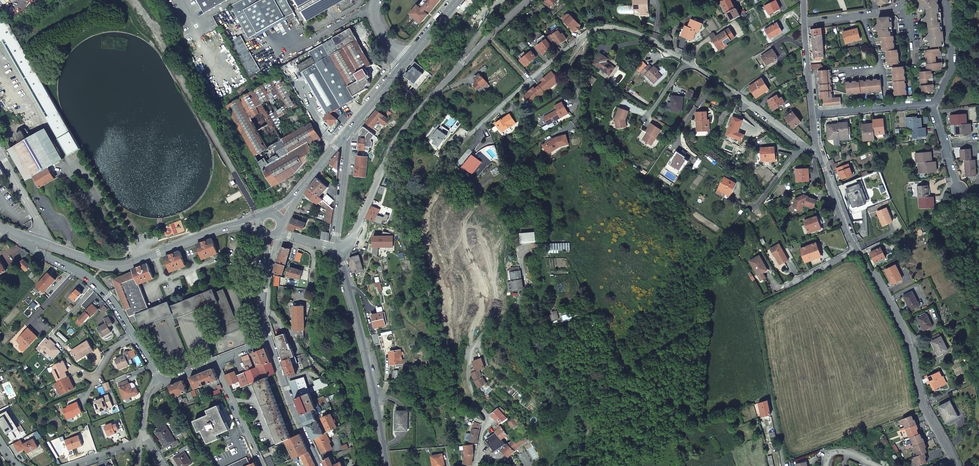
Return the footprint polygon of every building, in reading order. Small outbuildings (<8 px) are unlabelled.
[(204,13),(227,0),(197,0),(204,13)] [(285,0),(240,0),(230,6),(247,37),(254,33),(285,16),(292,12),(285,0)] [(297,7),(300,11),(305,20),(317,14),(309,0),(293,0),(297,7)] [(317,14),(337,3),(341,10),(352,3),(350,1),(351,0),(309,0),(317,14)] [(420,23),(440,0),(425,0),(424,1),(423,0),(422,0),(420,3),(423,6),(421,8),(417,5),(416,5),(409,14),(420,23)] [(457,9),(464,15),(477,0),(465,0),(457,9)] [(647,0),(633,0),(633,9),(640,9),(640,14),(647,14),(647,0)] [(730,0),(726,0),(721,2),(731,22),(739,16),(736,8),(734,9),(730,0)] [(920,3),(921,3),(922,4),(922,5),(923,7),(925,6),(927,9),(926,10),(927,10),(938,9),(938,5),(937,3),(938,2),(937,0),(924,0),(920,3)] [(769,15),(780,9),(776,1),(765,7),(769,15)] [(68,154),(80,147),(0,4),(0,39),(4,38),(68,154)] [(940,28),(942,28),(941,18),(940,8),(938,9),(927,10),(927,16),(929,17),(927,18),(928,21),(929,23),(928,24),(929,29),(940,28)] [(565,21),(565,24),(571,30),(572,31),(576,28),(574,27),(573,26),(576,23),(568,14),(565,14),(561,18),(562,20),(563,21),(565,21)] [(891,18),(878,19),(878,25),(880,26),(879,27),(879,29),(892,28),(891,18)] [(681,36),(692,40),(696,31),(698,32),(701,24),(691,20),(688,27),(686,27),(685,29),(684,28),(681,36)] [(770,39),(782,32),(776,23),(765,30),(770,39)] [(556,32),(551,35),(549,34),(545,37),(548,41),(549,42),(551,45),(554,43),(557,44),(565,38),(557,27),(554,29),(554,30),(556,32)] [(812,36),(822,35),(822,28),(811,30),(811,31),(812,31),(812,36)] [(879,38),(881,38),(893,37),(892,28),(879,29),(879,31),(880,31),(879,33),(879,38)] [(931,48),(944,47),(943,37),(942,28),(940,28),(929,29),(929,34),(931,36),(929,37),(930,41),(931,42),(930,43),(931,48)] [(715,37),(711,40),(714,45),(716,44),(718,48),(725,43),(734,38),(729,29),(715,37)] [(846,43),(860,40),(858,30),(851,32),(851,31),(850,31),(843,32),(846,43)] [(325,49),(329,54),(356,39),(352,32),(334,43),(334,44),(325,49)] [(667,33),(661,38),(666,44),(672,39),(667,33)] [(536,45),(542,53),(546,51),(545,50),(550,46),(547,42),(548,41),(545,37),(542,34),(536,39),(538,42),(536,43),(537,44),(536,45)] [(239,35),(228,41),(248,76),(258,70),(239,35)] [(823,44),(822,35),(812,36),(813,51),(823,50),(823,48),(823,44)] [(356,39),(329,54),(347,86),(358,79),(354,73),(364,67),(364,65),(369,62),(356,39)] [(325,49),(311,56),(315,62),(315,63),(337,99),(336,100),(339,105),(353,96),(347,86),(329,54),(325,49)] [(522,50),(515,55),(518,59),(525,54),(522,50)] [(777,58),(772,50),(760,57),(766,66),(777,58)] [(823,50),(813,51),(814,59),(815,59),(815,61),(820,61),(822,60),(824,60),(823,50)] [(928,58),(928,62),(936,61),(935,57),(937,56),(938,57),(942,57),(941,53),(940,52),(940,50),(927,51),(927,53),(925,54),(925,58),(928,58)] [(525,54),(518,59),(523,65),(524,64),(524,65),(527,64),(526,63),(534,57),(529,51),(525,54)] [(897,51),(894,51),(887,51),(887,54),(886,55),(886,59),(888,59),(898,58),(899,58),(898,54),(897,53),(897,51)] [(593,65),(609,76),(614,69),(606,63),(607,60),(600,55),(593,65)] [(311,56),(296,65),(323,109),(326,114),(322,119),(330,125),(335,118),(328,112),(339,105),(336,100),(337,99),(315,63),(315,62),(311,56)] [(414,61),(403,75),(414,84),(425,70),(414,61)] [(645,75),(653,83),(660,76),(656,72),(657,71),(653,66),(651,68),(648,65),(646,67),(641,61),(636,69),(643,76),(645,75)] [(928,65),(926,65),(927,69),(929,69),(929,72),(931,72),(942,71),(941,68),(943,67),(942,63),(939,63),(937,65),(936,64),(936,61),(928,62),(928,65)] [(358,79),(347,86),(353,96),(366,88),(365,86),(367,84),(368,83),(368,81),(368,78),(367,75),(369,73),(364,67),(354,73),(358,79)] [(547,78),(538,86),(544,92),(553,84),(552,83),(557,78),(551,71),(545,76),(547,78)] [(931,72),(929,72),(920,73),(921,77),(920,78),(920,83),(927,83),(927,79),(928,78),(930,79),(933,79),(933,76),(931,75),(931,72)] [(489,85),(479,74),(475,78),(477,81),(473,85),(481,94),(486,90),(485,88),(489,85)] [(275,77),(225,105),(253,153),(252,154),(253,155),(258,152),(265,149),(264,148),(266,147),(272,143),(273,144),(275,142),(281,138),(281,139),(311,121),(284,75),(277,80),(275,77)] [(756,98),(768,90),(762,79),(749,87),(756,98)] [(869,80),(867,81),(867,82),(868,92),(868,93),(871,92),(872,92),(875,91),(873,81),(871,82),(869,80)] [(873,80),(873,81),(875,91),(875,92),(878,92),(879,91),(882,91),(880,81),(878,81),(876,80),(873,80)] [(859,81),(859,83),(860,93),(861,94),(865,93),(866,92),(868,92),(867,82),(864,82),(863,81),(859,81)] [(851,94),(854,94),(852,84),(850,84),(849,82),(845,83),(847,95),(851,95),(851,94)] [(855,82),(852,82),(852,84),(854,94),(858,94),(858,93),(860,93),(859,83),(857,83),(855,82)] [(927,83),(920,83),(921,87),(921,88),(922,90),(923,94),(933,93),(933,90),(934,89),(934,85),(930,86),(929,87),(927,86),(927,83)] [(527,92),(522,96),(528,103),(533,99),(535,100),(544,92),(538,86),(534,89),(529,94),(527,92)] [(821,95),(820,96),(820,100),(823,100),(832,99),(832,95),(831,94),(831,92),(821,93),(821,95)] [(785,103),(781,98),(779,99),(776,96),(768,101),(769,104),(769,105),(772,110),(785,103)] [(680,112),(681,98),(671,97),(670,104),(670,112),(680,112)] [(824,106),(841,105),(841,98),(832,99),(823,100),(824,106)] [(568,114),(564,106),(557,110),(560,117),(568,114)] [(625,119),(628,111),(619,108),(615,119),(617,129),(627,126),(626,122),(624,122),(625,119)] [(380,134),(390,120),(392,113),(388,112),(387,115),(389,117),(389,120),(384,116),(386,115),(384,113),(382,115),(376,110),(367,123),(380,134)] [(554,121),(560,117),(557,110),(543,117),(547,125),(554,121)] [(706,131),(706,120),(705,112),(695,113),(696,131),(706,131)] [(785,118),(793,128),(801,122),(793,112),(785,118)] [(503,132),(515,123),(509,114),(494,124),(498,130),(499,129),(500,128),(503,132)] [(966,115),(950,116),(951,126),(955,126),(966,125),(966,115)] [(737,133),(742,121),(733,117),(726,135),(741,141),(744,135),(737,133)] [(906,118),(907,129),(908,129),(911,129),(922,128),(921,119),(917,119),(916,118),(906,118)] [(884,135),(883,120),(873,121),(873,124),(874,136),(884,135)] [(311,121),(281,139),(281,138),(275,142),(273,144),(272,143),(266,147),(264,148),(265,149),(258,152),(253,155),(267,179),(268,178),(272,186),(294,173),(306,159),(307,157),(306,156),(315,145),(314,144),(321,136),(311,121)] [(544,131),(555,125),(556,122),(554,121),(547,125),(541,127),(544,131)] [(849,135),(848,129),(849,129),(848,124),(838,124),(838,125),(839,135),(840,139),(840,141),(847,140),(846,135),(849,135)] [(862,128),(863,142),(875,141),(874,137),(874,136),(873,124),(867,125),(867,127),(862,128)] [(63,157),(46,127),(31,135),(26,125),(15,132),(19,140),(19,142),(9,147),(26,178),(33,174),(39,185),(54,177),(48,166),(63,157)] [(649,125),(644,133),(646,134),(641,142),(649,147),(659,131),(649,125)] [(839,135),(838,125),(827,126),(828,138),(834,137),(834,140),(840,139),(839,135)] [(955,135),(971,134),(970,125),(966,125),(955,126),(955,135)] [(438,129),(431,138),(434,140),(433,141),(435,143),(438,146),(449,132),(442,126),(438,129)] [(376,137),(363,127),(360,131),(369,138),(368,147),(371,147),(372,140),(376,137)] [(911,129),(912,141),(920,140),(920,139),(926,139),(925,128),(922,128),(911,129)] [(368,147),(369,138),(360,131),(358,149),(368,151),(368,147)] [(555,138),(545,144),(550,152),(559,147),(568,145),(565,135),(555,138)] [(545,144),(542,146),(546,154),(550,152),(545,144)] [(775,161),(774,147),(761,149),(762,162),(775,161)] [(970,150),(959,151),(960,162),(964,161),(967,161),(971,161),(970,150)] [(338,169),(340,152),(339,151),(330,163),(338,169)] [(931,154),(916,155),(917,164),(920,163),(932,162),(931,154)] [(365,171),(367,157),(357,156),(355,170),(365,171)] [(473,156),(463,166),(470,174),(481,164),(473,156)] [(964,161),(966,177),(976,177),(975,161),(971,161),(967,161),(964,161)] [(932,162),(920,163),(920,174),(937,172),(937,162),(932,162)] [(848,165),(835,169),(837,173),(839,173),(841,180),(852,176),(850,170),(848,165)] [(793,184),(805,183),(804,170),(792,171),(793,184)] [(724,177),(717,190),(719,190),(729,196),(735,184),(724,177)] [(319,197),(328,187),(317,178),(309,188),(319,197)] [(841,185),(848,204),(856,200),(856,198),(851,188),(849,182),(841,185)] [(275,190),(281,201),(285,197),(287,195),(282,186),(275,190)] [(856,186),(851,188),(856,198),(860,196),(856,186)] [(928,198),(928,186),(918,187),(919,198),(928,198)] [(311,198),(317,204),(319,201),(321,202),(320,203),(327,209),(323,222),(330,224),(333,210),(329,206),(322,199),(319,197),(309,188),(306,192),(311,197),(311,198)] [(717,194),(727,199),(729,196),(719,190),(717,194)] [(333,202),(325,195),(322,199),(329,206),(333,202)] [(805,206),(813,209),(816,207),(818,201),(810,198),(809,197),(805,199),(803,196),(796,200),(794,208),(803,211),(805,206)] [(920,209),(929,209),(929,207),(934,207),(933,197),(928,198),(919,198),(920,209)] [(856,200),(848,204),(852,216),(861,212),(856,200)] [(376,218),(380,209),(371,205),(366,218),(378,223),(380,220),(376,218)] [(892,222),(886,209),(877,213),(882,227),(892,222)] [(305,223),(292,218),(287,229),(293,232),(296,225),(303,228),(305,223)] [(817,218),(803,222),(808,235),(821,231),(817,218)] [(329,233),(322,231),(320,239),(328,241),(329,233)] [(196,245),(202,259),(218,253),(212,239),(196,245)] [(282,244),(274,272),(283,275),(290,249),(289,248),(289,245),(282,244)] [(769,250),(774,258),(779,267),(788,262),(778,244),(769,250)] [(823,262),(816,245),(800,251),(805,264),(811,262),(813,266),(823,262)] [(18,263),(29,253),(21,248),(13,258),(18,263)] [(874,264),(885,259),(881,249),(870,254),(874,264)] [(294,258),(301,260),(300,261),(302,262),(302,260),(304,261),(306,253),(296,250),(294,258)] [(165,257),(170,271),(185,265),(180,251),(165,257)] [(364,268),(360,255),(348,258),(352,272),(354,271),(356,277),(360,276),(358,270),(364,268)] [(758,255),(749,261),(757,275),(758,274),(761,279),(764,277),(761,272),(766,270),(758,255)] [(23,259),(18,264),(18,263),(15,266),(18,268),(20,265),(26,271),(30,267),(23,259)] [(138,283),(153,278),(147,264),(132,270),(132,271),(137,284),(138,283)] [(34,265),(25,275),(27,277),(27,276),(32,271),(36,267),(34,265)] [(302,271),(289,267),(286,275),(300,279),(302,271)] [(521,280),(520,271),(519,271),(519,267),(511,268),(511,270),(512,281),(521,280)] [(886,272),(892,285),(902,280),(895,267),(886,272)] [(31,280),(34,277),(33,276),(35,274),(32,271),(27,276),(31,280)] [(112,280),(124,309),(126,309),(129,316),(135,314),(148,309),(138,283),(137,284),(132,271),(112,280)] [(44,292),(55,280),(47,273),(36,285),(44,292)] [(521,280),(512,281),(514,290),(523,289),(521,280)] [(70,297),(75,302),(82,294),(77,289),(70,297)] [(140,326),(172,314),(177,325),(178,324),(176,318),(208,306),(209,308),(211,307),(210,306),(215,305),(223,325),(217,327),(221,336),(241,328),(237,319),(236,319),(223,289),(214,292),(212,289),(170,306),(168,301),(148,309),(135,314),(140,326)] [(902,298),(909,312),(918,307),(911,293),(902,298)] [(86,319),(90,315),(91,316),(96,311),(93,308),(97,304),(94,301),(81,315),(86,319)] [(377,313),(371,314),(374,327),(385,325),(382,312),(384,312),(382,305),(376,306),(377,313)] [(292,307),(293,339),(301,339),(303,339),(303,333),(302,307),(292,307)] [(86,320),(81,315),(77,320),(82,324),(86,320)] [(927,315),(917,320),(924,331),(933,327),(927,315)] [(106,323),(97,328),(102,336),(111,331),(108,326),(113,324),(109,316),(104,319),(106,323)] [(28,347),(37,337),(28,328),(17,340),(21,343),(21,344),(19,346),(19,348),(22,351),(24,351),(27,348),(22,344),(23,343),(28,347)] [(369,333),(372,343),(379,342),(378,336),(377,332),(369,333)] [(293,356),(284,333),(274,337),(282,360),(291,357),(293,356)] [(391,333),(378,336),(379,342),(380,345),(393,343),(391,333)] [(950,351),(942,337),(933,342),(940,356),(950,351)] [(51,357),(58,349),(54,346),(48,340),(45,338),(39,345),(41,347),(51,357)] [(87,340),(71,351),(76,358),(84,353),(85,355),(93,350),(87,340)] [(271,362),(266,348),(252,353),(258,367),(271,362)] [(58,349),(51,357),(54,359),(60,351),(58,349)] [(399,350),(389,351),(390,364),(401,363),(399,350)] [(119,368),(128,364),(127,360),(131,358),(127,351),(123,353),(124,353),(124,355),(120,357),(115,359),(119,368)] [(253,369),(248,355),(241,358),(247,372),(253,369)] [(282,360),(287,376),(296,373),(293,364),(291,357),(282,360)] [(473,375),(476,382),(480,387),(486,383),(479,370),(484,367),(482,359),(473,361),(475,368),(471,369),(473,375)] [(52,371),(57,382),(68,377),(64,372),(63,368),(66,366),(63,361),(55,365),(56,369),(54,370),(52,371)] [(254,382),(266,377),(275,374),(271,362),(258,367),(253,369),(247,372),(236,375),(239,381),(241,387),(250,384),(254,382)] [(204,385),(204,384),(203,381),(206,380),(208,384),(218,380),(213,369),(189,378),(194,389),(204,385)] [(229,385),(239,381),(236,375),(235,371),(225,376),(229,385)] [(940,371),(928,377),(925,378),(927,383),(930,382),(933,389),(945,384),(941,377),(942,376),(940,371)] [(59,392),(65,389),(66,391),(74,388),(68,377),(57,382),(54,383),(59,392)] [(290,438),(266,377),(254,382),(278,444),(281,442),(285,441),(290,438)] [(299,378),(305,393),(308,393),(327,385),(321,378),(313,381),(314,386),(307,389),(303,377),(299,378)] [(305,393),(299,378),(289,380),(294,398),(305,393)] [(119,383),(124,399),(139,394),(136,387),(132,389),(130,383),(129,383),(128,380),(119,383)] [(183,380),(168,386),(169,388),(171,393),(175,391),(176,395),(175,395),(176,396),(187,392),(183,380)] [(218,389),(211,392),(213,395),(220,393),(219,390),(222,388),(220,385),(216,386),(218,389)] [(315,408),(308,393),(305,393),(294,398),(301,414),(315,408)] [(98,412),(112,406),(108,395),(108,394),(102,396),(103,397),(99,399),(94,401),(98,412)] [(762,416),(770,415),(767,400),(759,402),(762,416)] [(956,417),(948,401),(936,407),(944,422),(956,417)] [(77,402),(68,405),(69,406),(62,409),(66,418),(81,412),(77,402)] [(229,430),(219,406),(207,410),(209,414),(194,421),(198,432),(202,431),(208,444),(219,439),(217,436),(229,430)] [(324,434),(314,415),(317,414),(317,413),(316,411),(315,408),(301,414),(312,439),(314,438),(315,438),(324,434)] [(500,423),(506,417),(497,408),(491,414),(499,423),(500,423)] [(406,429),(407,411),(396,410),(396,429),(406,429)] [(331,414),(321,418),(328,432),(340,425),(335,416),(333,414),(331,415),(331,414)] [(515,416),(507,422),(511,427),(519,421),(515,416)] [(905,429),(915,425),(913,420),(912,421),(911,416),(901,419),(905,429)] [(513,429),(521,424),(519,421),(511,427),(513,429)] [(477,442),(481,424),(477,423),(473,422),(469,441),(477,442)] [(915,425),(905,429),(908,438),(909,437),(917,434),(915,429),(917,429),(915,425)] [(507,434),(501,426),(497,429),(496,430),(497,432),(502,438),(507,434)] [(175,443),(165,427),(154,434),(164,449),(171,445),(173,447),(178,444),(177,441),(175,443)] [(497,432),(487,440),(490,444),(492,448),(494,450),(499,447),(504,443),(502,439),(502,438),(497,432)] [(329,442),(327,438),(324,433),(324,434),(315,438),(318,443),(317,444),(322,453),(332,448),(329,442)] [(308,452),(300,434),(290,438),(285,441),(293,459),(300,456),(308,452)] [(909,437),(913,446),(922,443),(923,443),(921,438),(920,439),(918,434),(917,434),(909,437)] [(507,443),(501,449),(501,450),(504,453),(508,456),(518,446),(525,441),(522,439),(516,443),(512,440),(507,444),(507,443)] [(913,446),(916,456),(923,453),(925,452),(924,448),(925,447),(923,443),(922,443),(913,446)] [(472,459),(473,453),(472,444),(464,445),(464,464),(471,464),(472,459)] [(191,465),(184,452),(189,449),(187,446),(176,453),(178,456),(173,459),(177,465),(189,465),(191,465)] [(308,452),(300,456),(305,465),(315,465),(308,452)] [(444,460),(442,453),(431,456),(433,465),(445,465),(444,460)] [(917,465),(926,463),(924,458),(925,457),(923,453),(916,456),(913,457),(917,465)] [(270,456),(263,459),(266,465),(274,465),(270,456)] [(329,456),(322,460),(325,465),(333,465),(329,456)]
